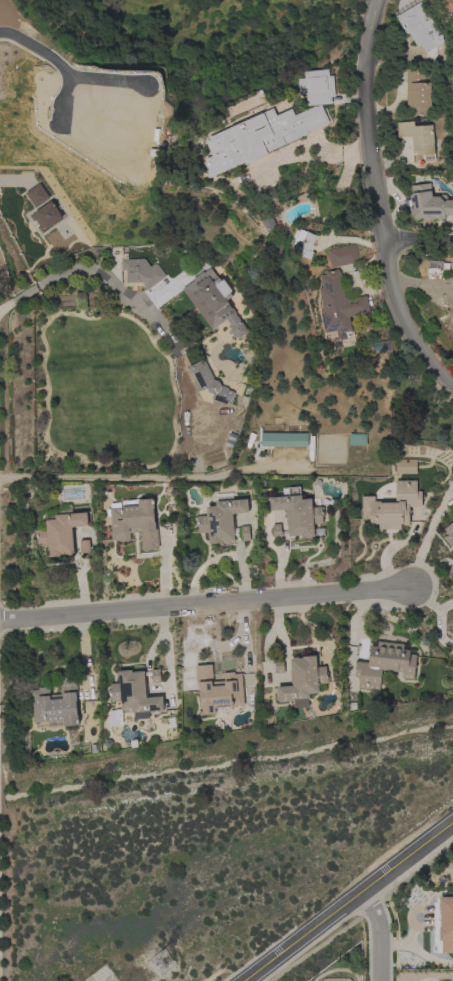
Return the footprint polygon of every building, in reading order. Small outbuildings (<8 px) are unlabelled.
[(420,44),(416,47),(408,34),(406,35),(395,17),(420,2),(431,21),(432,20),(442,37),(441,38),(443,42),(441,43),(443,46),(439,49),(437,45),(424,52),(422,49),(420,44)] [(328,70),(328,76),(332,76),(334,97),(330,97),(331,104),(307,106),(306,94),(299,95),(298,79),(305,79),(304,72),(328,70)] [(406,70),(423,70),(423,83),(430,83),(430,108),(428,108),(428,116),(411,116),(411,108),(406,108),(406,70)] [(273,109),(276,116),(291,109),(294,115),(315,106),(316,107),(320,105),(328,123),(307,132),(307,134),(267,153),(268,155),(246,165),(245,163),(210,178),(205,166),(207,162),(206,159),(212,156),(206,142),(210,140),(208,137),(273,109)] [(413,121),(413,126),(432,125),(434,160),(423,161),(422,151),(412,152),(411,137),(397,138),(396,123),(413,121)] [(336,195),(331,193),(341,170),(346,172),(336,195)] [(49,198),(38,183),(23,194),(34,209),(49,198)] [(446,200),(452,200),(452,216),(444,216),(444,218),(443,220),(437,220),(436,219),(433,219),(432,220),(424,220),(422,219),(421,219),(416,221),(410,214),(411,207),(409,207),(408,200),(409,199),(409,197),(411,194),(410,186),(429,183),(431,197),(438,197),(440,195),(444,195),(446,197),(446,200)] [(45,228),(44,227),(42,229),(32,215),(35,213),(33,212),(49,200),(61,217),(45,228)] [(267,232),(262,220),(271,216),(277,228),(267,232)] [(316,236),(315,240),(316,240),(313,247),(312,246),(310,251),(313,252),(310,260),(295,254),(298,246),(300,247),(301,243),(294,241),(299,229),(316,236)] [(354,245),(358,262),(330,268),(327,251),(354,245)] [(121,253),(127,253),(127,260),(143,259),(150,269),(155,265),(164,277),(147,290),(141,283),(126,283),(126,270),(121,270),(121,260),(121,253)] [(426,278),(427,261),(442,261),(442,263),(449,263),(448,271),(441,270),(441,279),(426,278)] [(247,331),(238,338),(232,336),(228,332),(229,325),(226,320),(212,330),(181,289),(193,281),(192,279),(201,272),(203,273),(209,269),(216,278),(217,278),(223,284),(226,286),(228,289),(229,292),(231,296),(225,300),(235,313),(234,314),(247,331)] [(320,311),(323,310),(319,289),(322,288),(319,276),(325,275),(325,272),(338,269),(338,272),(340,272),(346,300),(366,296),(369,313),(349,317),(351,330),(337,333),(336,330),(325,333),(320,311)] [(201,390),(195,378),(194,379),(188,367),(204,359),(214,380),(218,381),(220,386),(227,388),(226,389),(232,391),(231,392),(234,392),(229,405),(210,399),(212,394),(208,392),(206,388),(201,390)] [(307,433),(307,447),(260,446),(261,433),(307,433)] [(348,433),(365,433),(365,445),(348,445),(348,433)] [(415,473),(394,473),(394,464),(394,460),(396,460),(396,459),(415,459),(415,473)] [(416,481),(416,492),(421,492),(421,507),(408,507),(408,510),(410,510),(410,513),(408,513),(408,524),(400,524),(400,530),(378,530),(378,524),(369,524),(369,519),(361,519),(361,496),(374,496),(374,501),(380,501),(380,503),(395,503),(395,481),(416,481)] [(282,488),(299,487),(300,495),(301,495),(301,500),(311,499),(312,508),(321,507),(321,508),(322,507),(323,511),(322,511),(322,514),(323,514),(324,517),(321,517),(322,524),(313,524),(314,536),(310,537),(310,538),(305,539),(305,537),(301,538),(301,536),(288,537),(287,526),(286,526),(285,510),(270,511),(269,498),(283,497),(282,488)] [(216,494),(232,493),(232,501),(247,499),(248,513),(232,514),(233,529),(240,528),(240,526),(248,525),(249,540),(241,541),(241,539),(234,539),(234,541),(230,541),(230,542),(226,543),(226,542),(222,542),(222,543),(209,544),(208,533),(198,534),(198,527),(196,527),(196,524),(197,524),(197,522),(196,522),(195,518),(197,518),(197,517),(206,516),(206,507),(215,506),(215,502),(216,502),(216,494)] [(110,503),(119,502),(119,508),(138,506),(137,500),(153,499),(154,509),(153,509),(154,522),(155,522),(155,530),(157,530),(158,548),(141,549),(140,532),(129,533),(130,541),(119,542),(119,540),(112,541),(109,508),(111,508),(110,503)] [(55,510),(60,510),(60,505),(70,504),(71,514),(86,513),(87,526),(72,527),(74,554),(61,555),(61,556),(48,557),(47,546),(38,547),(38,543),(36,543),(36,538),(37,538),(36,534),(35,534),(35,531),(37,531),(37,530),(46,529),(45,520),(55,520),(55,515),(55,510)] [(444,529),(452,521),(452,549),(444,538),(448,535),(444,529)] [(79,541),(88,540),(89,548),(92,547),(92,552),(89,552),(90,553),(80,554),(79,541)] [(403,644),(402,650),(409,651),(409,655),(416,655),(413,680),(402,679),(402,673),(381,670),(379,690),(358,688),(359,678),(354,677),(355,662),(368,663),(368,660),(367,660),(367,657),(369,657),(370,646),(376,647),(377,642),(403,644)] [(307,706),(293,708),(292,700),(291,700),(291,701),(277,702),(276,687),(292,686),(291,681),(290,681),(289,670),(291,670),(290,659),(293,659),(293,658),(298,657),(298,659),(302,658),(302,657),(316,656),(316,667),(325,667),(326,673),(328,673),(328,682),(326,682),(327,683),(317,684),(318,693),(308,694),(309,698),(307,698),(307,706)] [(230,711),(215,712),(215,714),(200,715),(199,705),(200,705),(199,692),(198,685),(196,685),(195,666),(211,665),(212,682),(224,681),(223,673),(234,672),(234,674),(241,673),(243,706),(230,707),(230,711)] [(158,682),(158,669),(149,669),(150,682),(158,682)] [(146,698),(162,697),(163,710),(162,710),(162,712),(148,713),(148,711),(131,713),(131,709),(121,709),(120,701),(111,702),(111,701),(109,701),(108,696),(109,696),(109,694),(108,691),(110,691),(110,684),(119,683),(118,671),(131,670),(131,672),(143,671),(146,698)] [(31,691),(38,690),(38,688),(49,687),(49,695),(60,694),(59,677),(75,676),(77,692),(75,692),(78,725),(63,726),(63,720),(33,723),(31,691)] [(438,897),(452,897),(452,953),(441,953),(441,941),(439,941),(439,927),(440,927),(440,921),(438,921),(438,915),(440,915),(440,911),(438,911),(438,897)]
